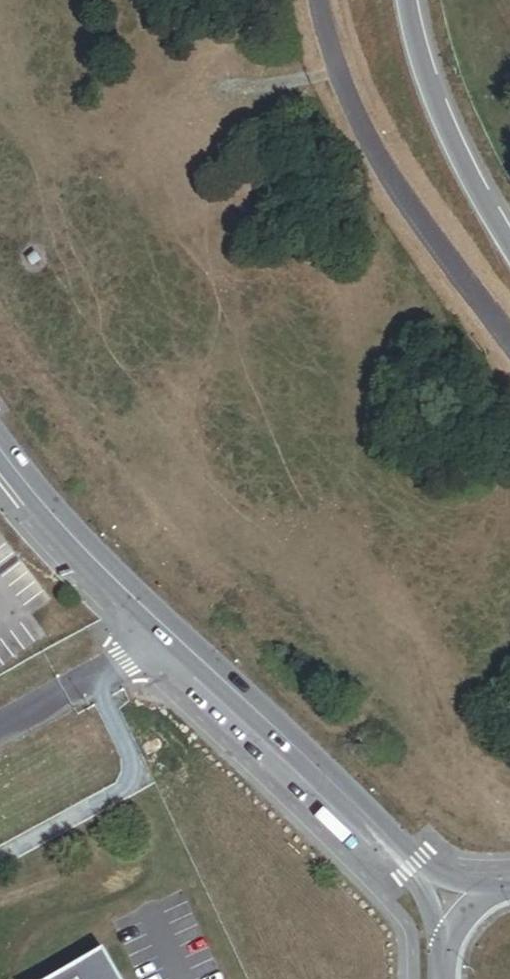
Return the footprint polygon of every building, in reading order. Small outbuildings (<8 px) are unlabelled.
[(103,962),(74,978),(113,978),(103,962)]
